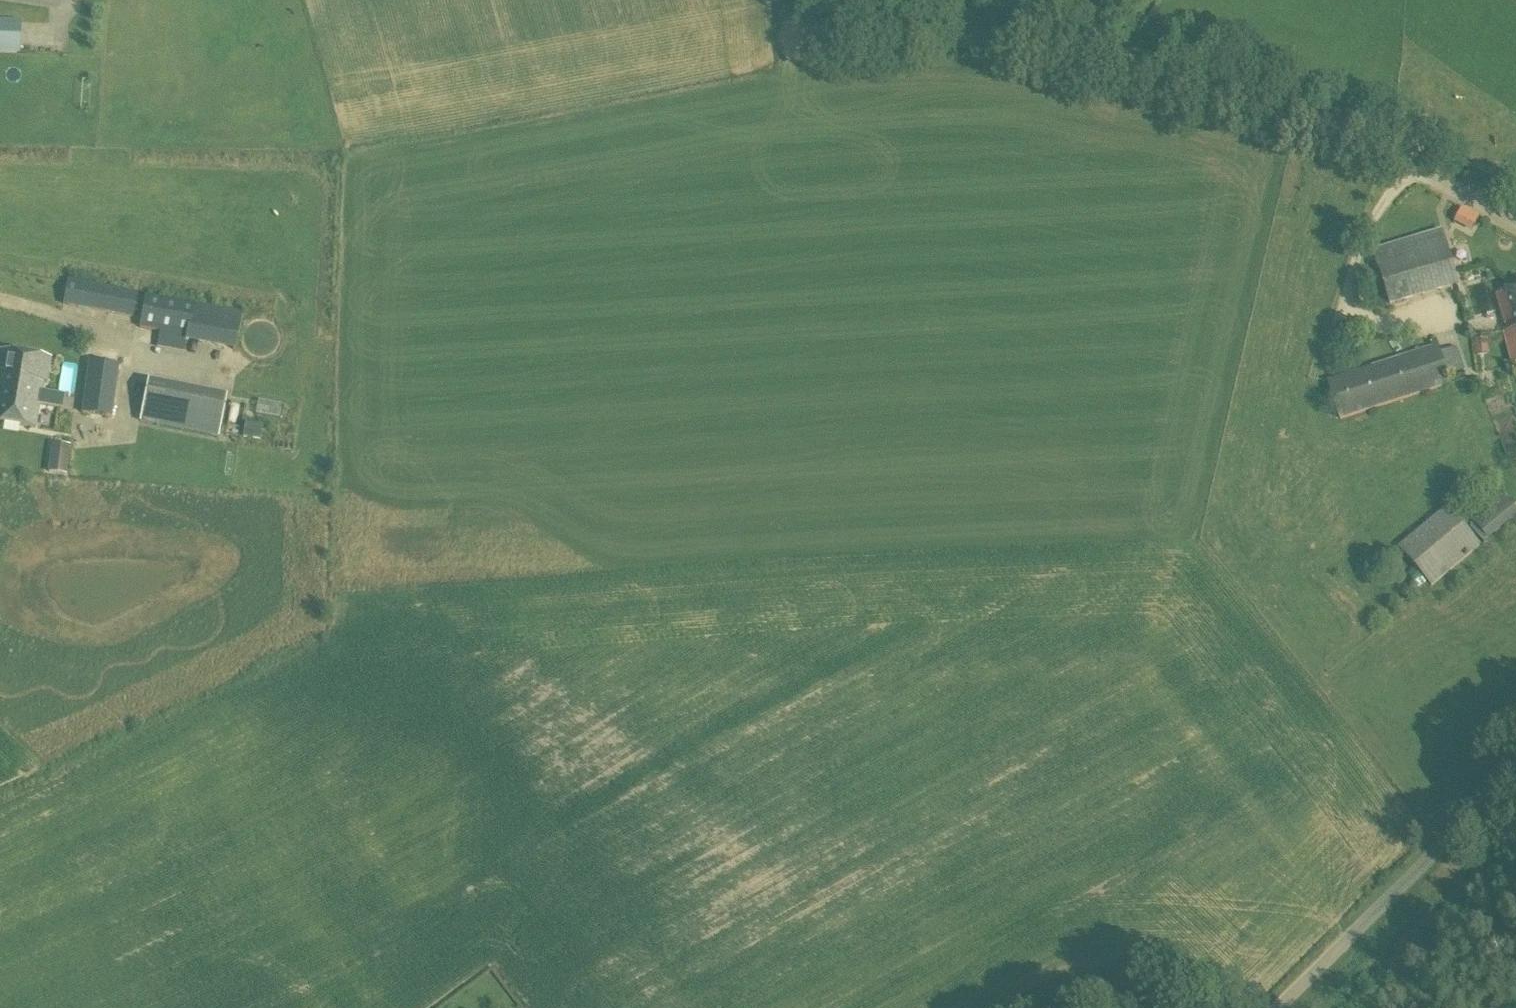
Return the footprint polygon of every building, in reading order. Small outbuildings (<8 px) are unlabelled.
[(15,20),(0,20),(0,53),(14,53),(15,20)] [(1449,230),(1378,248),(1392,304),(1464,286),(1449,230)] [(132,318),(137,292),(67,279),(62,305),(132,318)] [(1495,294),(1507,332),(1504,333),(1513,365),(1515,365),(1515,288),(1495,294)] [(234,351),(241,313),(144,294),(138,329),(159,333),(157,348),(184,353),(186,342),(234,351)] [(1340,420),(1451,384),(1438,345),(1437,340),(1430,342),(1432,348),(1327,381),(1340,420)] [(41,392),(43,384),(47,384),(51,359),(0,351),(0,354),(0,383),(26,387),(26,390),(41,393),(41,392)] [(112,418),(119,364),(88,360),(81,414),(112,418)] [(219,436),(227,397),(148,381),(140,421),(219,436)] [(41,392),(41,393),(26,390),(26,387),(0,383),(0,423),(35,429),(39,405),(52,407),(54,394),(41,392)] [(254,423),(245,422),(242,437),(251,439),(254,423)] [(52,443),(48,472),(67,474),(71,445),(52,443)] [(1515,517),(1515,510),(1500,491),(1469,517),(1473,521),(1469,524),(1485,543),(1515,517)] [(1431,587),(1481,546),(1448,506),(1398,547),(1431,587)]
